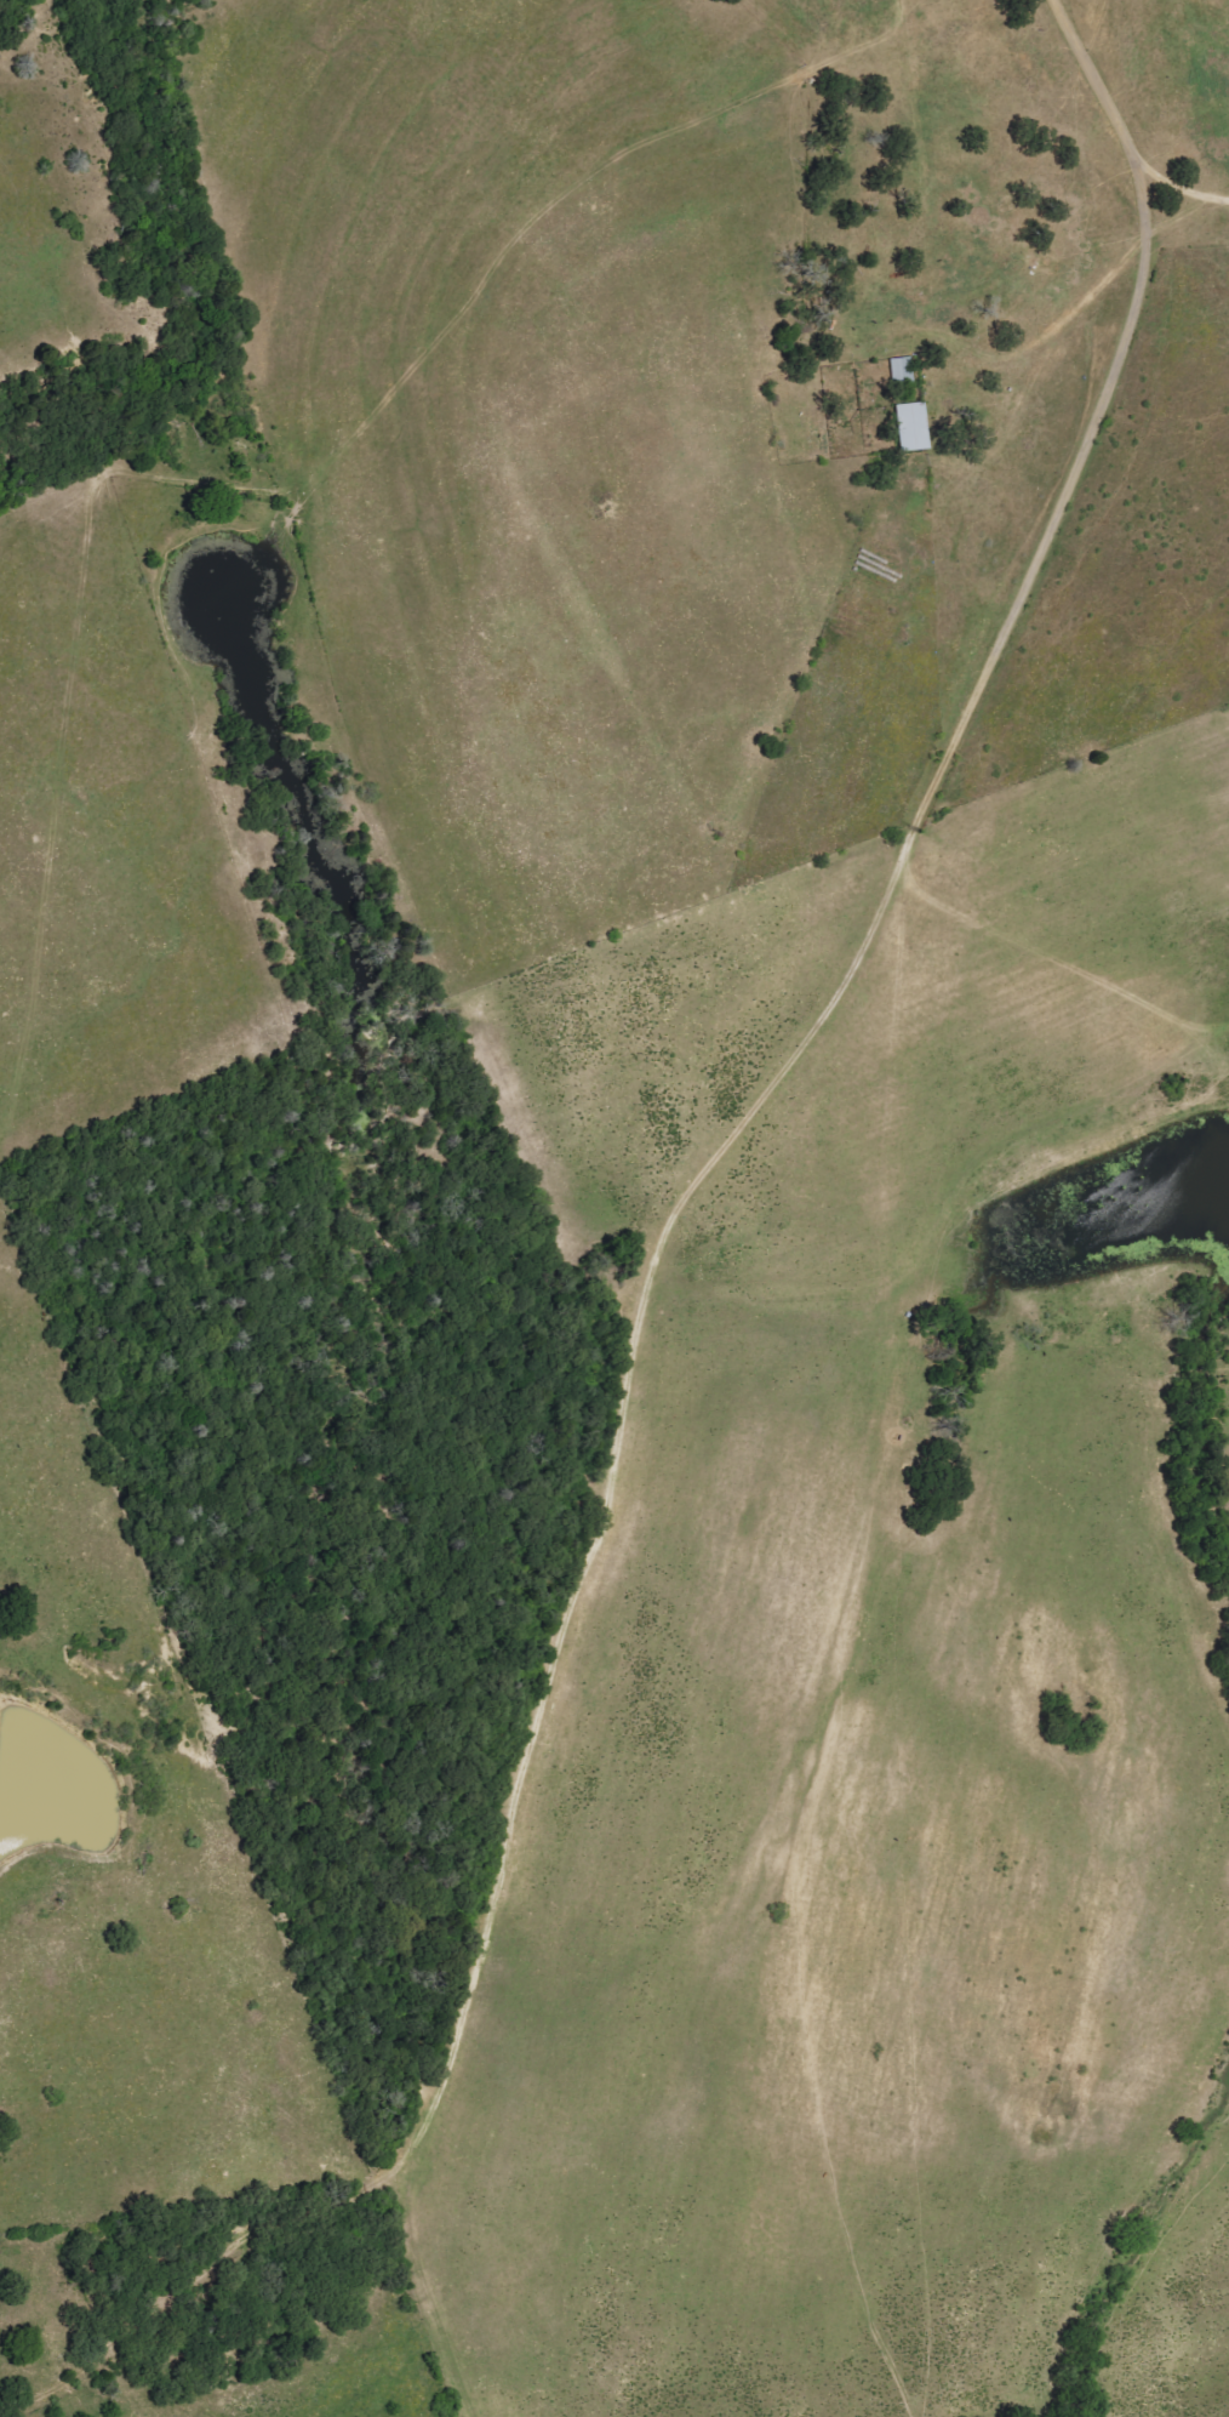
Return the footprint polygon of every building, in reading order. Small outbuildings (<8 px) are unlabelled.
[(889,357),(890,384),(912,383),(911,356),(889,357)] [(892,405),(899,451),(928,447),(921,401),(892,405)]
